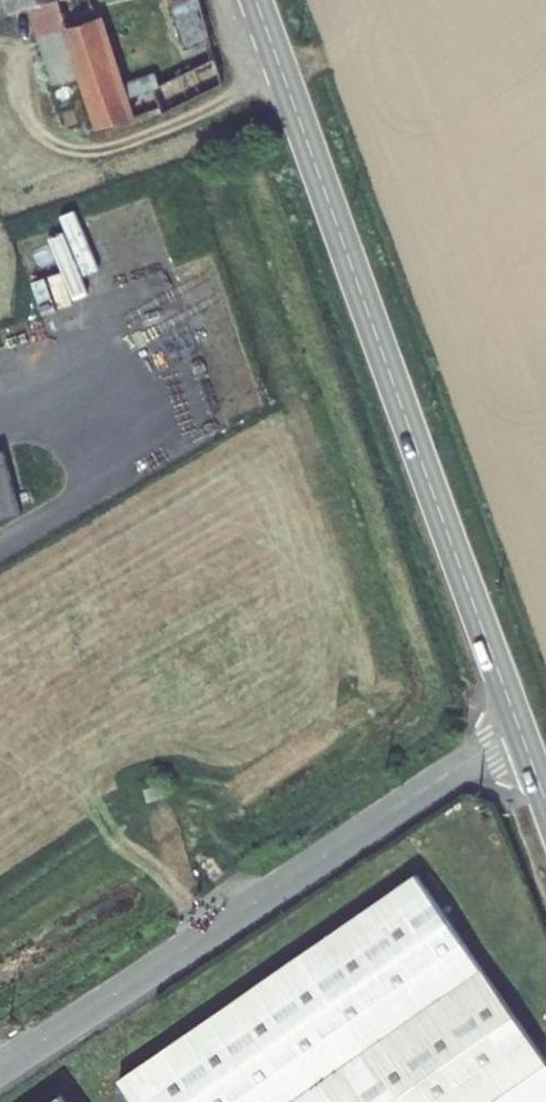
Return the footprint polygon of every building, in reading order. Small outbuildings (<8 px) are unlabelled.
[(184,61),(129,82),(125,70),(114,72),(91,0),(33,0),(40,22),(67,15),(74,38),(85,68),(96,100),(102,118),(103,122),(154,103),(156,109),(221,76),(212,49),(184,61)] [(178,41),(207,31),(197,0),(166,0),(178,41)] [(207,31),(178,41),(184,61),(212,49),(207,31)] [(85,68),(74,38),(48,46),(58,77),(85,68)] [(102,118),(96,100),(82,105),(88,123),(102,118)] [(22,516),(4,451),(0,452),(0,522),(22,516)] [(368,906),(116,1080),(131,1101),(504,1101),(368,906)]
